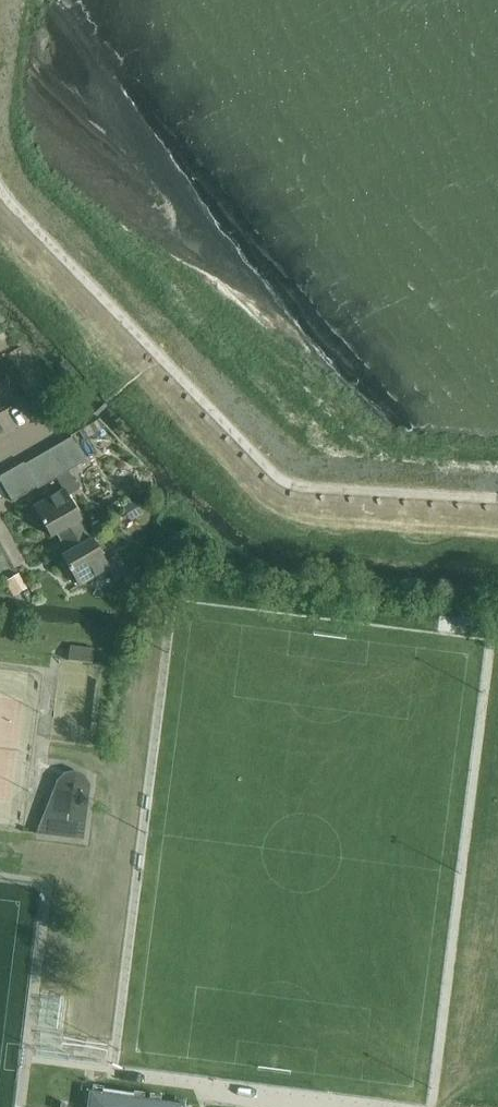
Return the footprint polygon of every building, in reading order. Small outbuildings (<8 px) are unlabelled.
[(246,352),(233,360),(240,373),(254,365),(246,352)] [(9,406),(0,392),(0,391),(0,411),(9,406)] [(99,420),(80,431),(86,441),(105,430),(99,420)] [(60,445),(74,470),(86,463),(72,438),(60,445)] [(62,476),(69,472),(74,470),(60,445),(48,452),(62,476)] [(51,483),(57,479),(62,476),(48,452),(37,458),(51,483)] [(37,458),(25,465),(25,466),(38,488),(37,488),(38,490),(51,483),(37,458)] [(25,495),(37,488),(38,488),(25,466),(25,465),(24,464),(11,471),(25,495)] [(11,471),(0,477),(0,482),(13,503),(25,495),(11,471)] [(69,472),(62,476),(57,479),(64,491),(34,508),(52,538),(60,533),(65,542),(86,530),(81,521),(82,521),(69,497),(80,491),(69,472)] [(142,515),(135,502),(124,509),(131,522),(142,515)] [(86,530),(65,542),(71,552),(63,557),(80,587),(109,570),(116,581),(128,575),(117,556),(106,562),(93,539),(92,539),(86,530)] [(26,591),(18,577),(10,582),(18,596),(26,591)] [(71,650),(70,661),(94,665),(94,662),(95,650),(71,646),(71,650)] [(48,809),(38,835),(84,840),(91,786),(86,777),(76,772),(65,774),(64,776),(59,781),(58,791),(63,800),(62,806),(48,809)] [(185,1102),(93,1091),(90,1106),(187,1106),(185,1102)]
